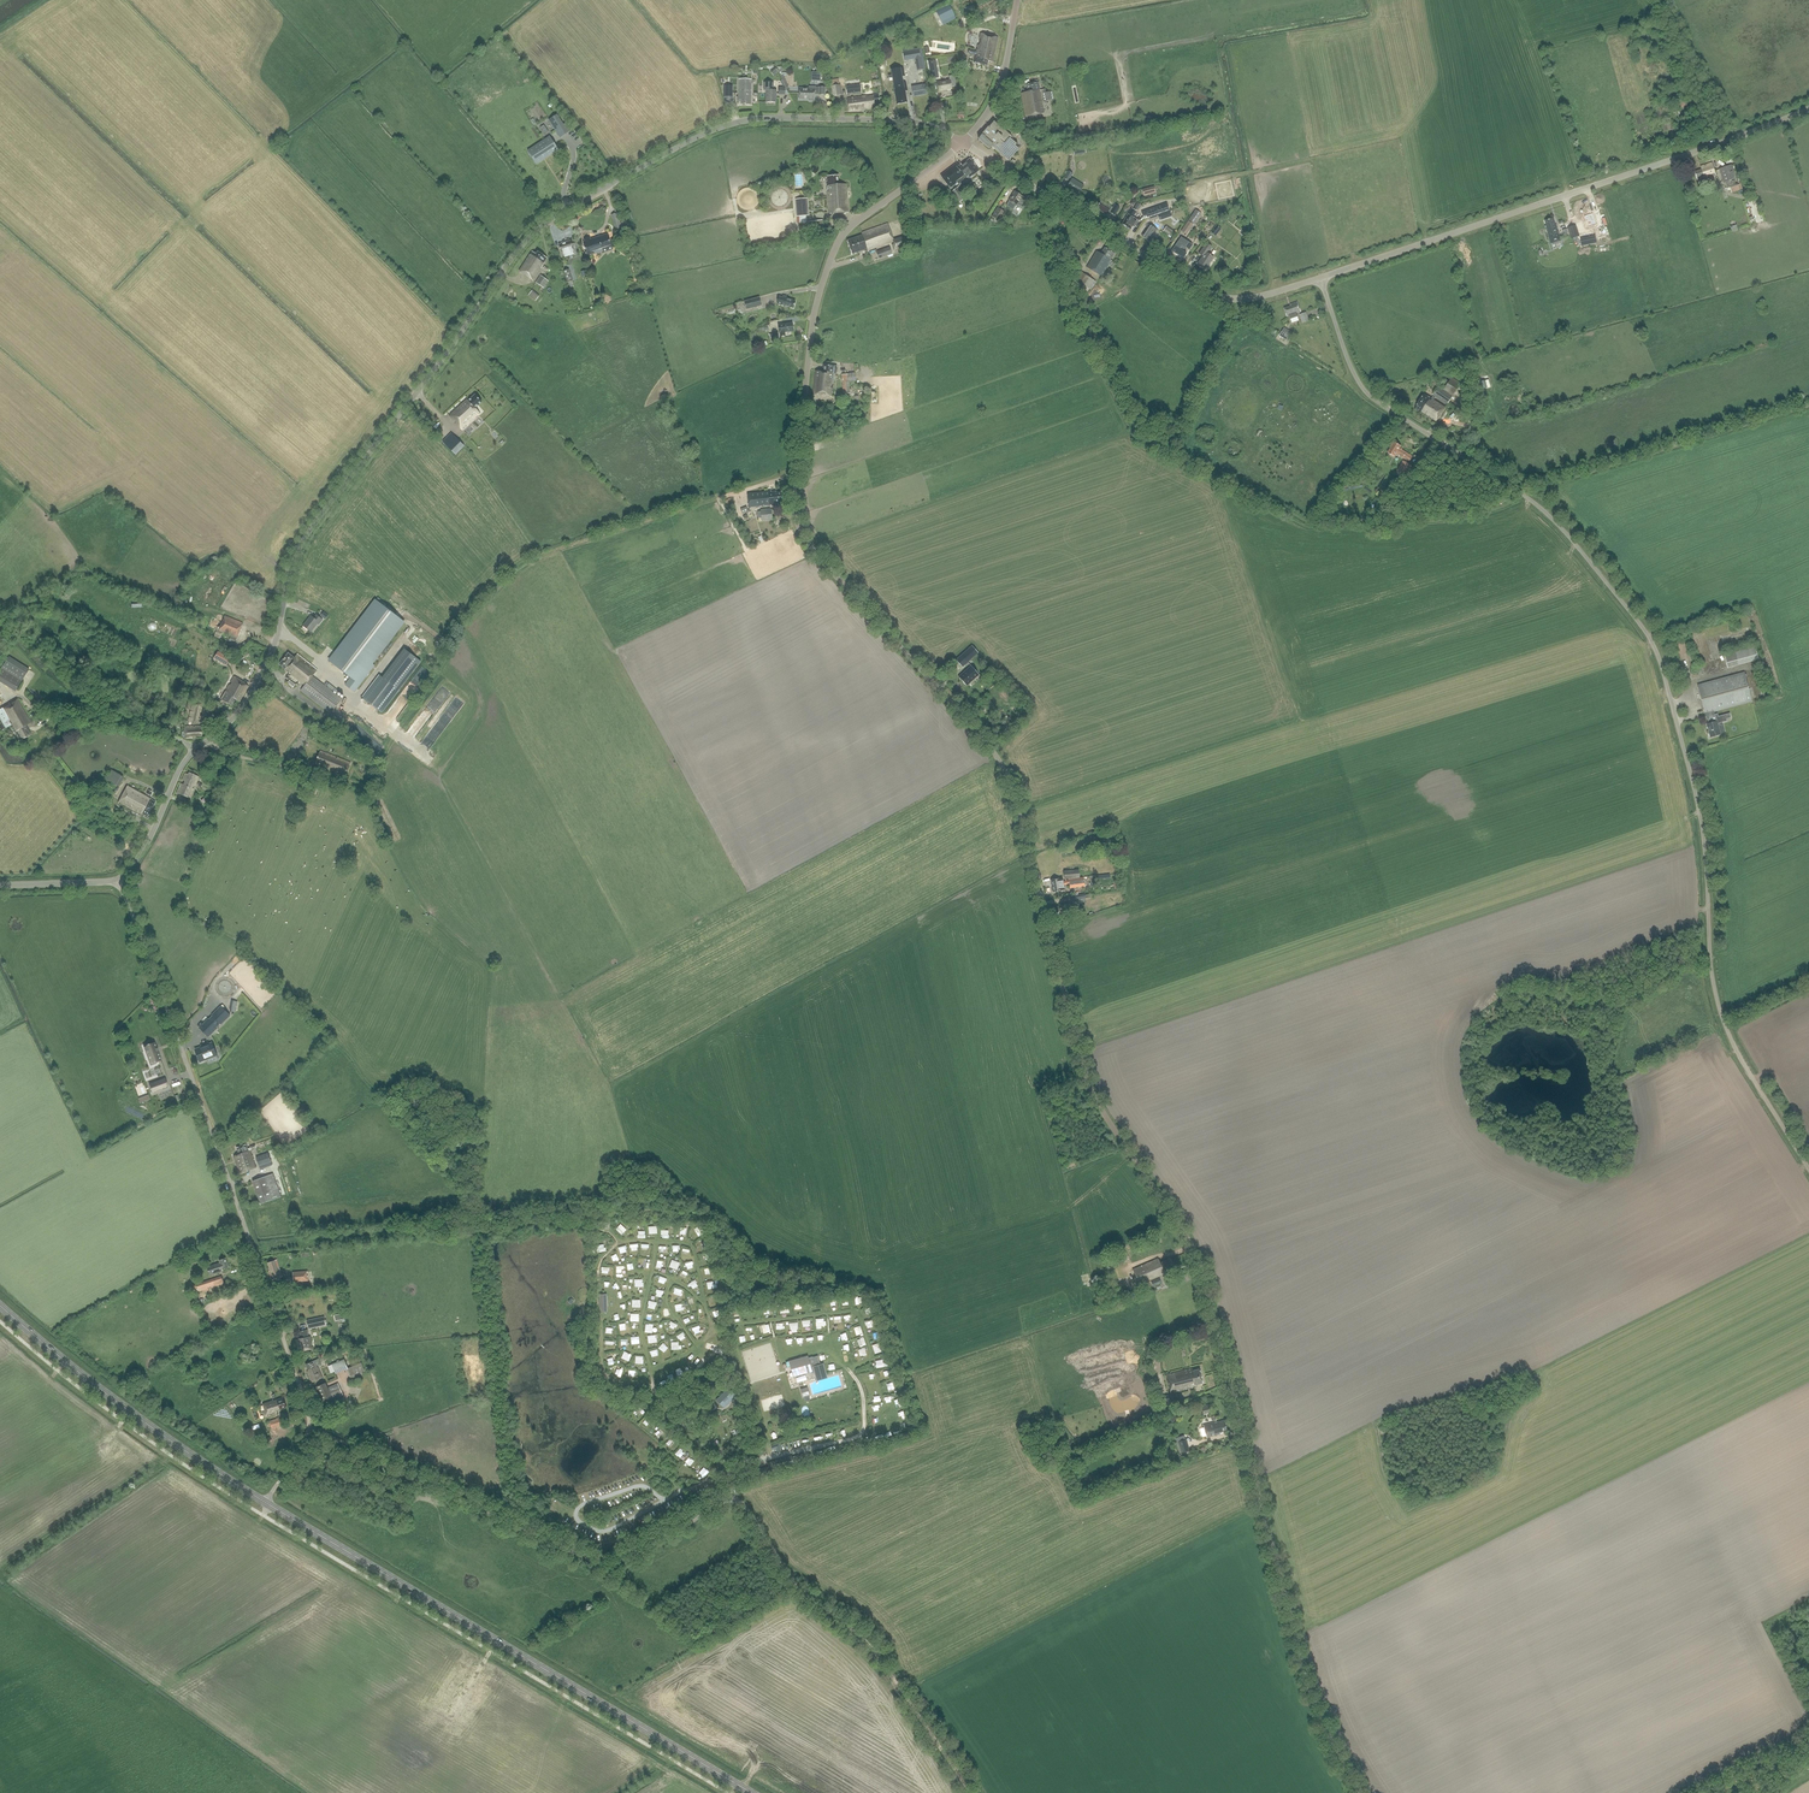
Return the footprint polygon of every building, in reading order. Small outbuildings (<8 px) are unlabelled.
[(949,5),(936,12),(941,21),(954,15),(949,5)] [(993,63),(999,38),(981,34),(977,53),(973,52),(973,51),(970,51),(969,54),(973,55),(973,54),(976,55),(974,64),(987,67),(988,62),(993,63)] [(919,48),(908,51),(909,59),(921,57),(919,48)] [(936,64),(929,65),(931,73),(938,71),(936,64)] [(905,76),(904,69),(904,68),(901,69),(901,68),(891,70),(892,75),(889,76),(890,81),(893,80),(895,89),(894,89),(897,104),(908,102),(906,91),(908,90),(906,82),(903,82),(902,76),(905,76)] [(956,86),(954,75),(949,76),(949,80),(942,81),(941,79),(939,79),(939,82),(938,82),(938,83),(939,91),(948,90),(952,90),(952,87),(956,86)] [(751,104),(752,80),(752,79),(739,79),(739,97),(737,97),(737,102),(741,102),(741,104),(751,104)] [(839,79),(831,80),(833,96),(842,95),(841,84),(839,84),(839,79)] [(1025,117),(1044,114),(1038,83),(1025,85),(1027,93),(1021,94),(1025,117)] [(774,84),(765,84),(765,92),(767,92),(767,103),(777,103),(777,96),(778,96),(778,91),(774,91),(774,84)] [(860,84),(846,86),(847,95),(862,93),(860,84)] [(920,85),(912,86),(913,90),(914,95),(927,93),(926,84),(920,85)] [(725,85),(724,96),(732,96),(733,86),(725,85)] [(800,100),(809,100),(809,101),(815,101),(815,95),(825,95),(825,87),(815,87),(815,86),(809,86),(809,88),(800,88),(800,100)] [(1046,89),(1042,89),(1045,102),(1054,100),(1052,91),(1047,92),(1046,89)] [(875,104),(880,103),(879,95),(848,99),(850,112),(862,111),(862,108),(865,107),(865,109),(869,108),(869,107),(876,106),(875,104)] [(1659,118),(1664,116),(1663,112),(1670,110),(1668,104),(1656,107),(1659,118)] [(557,115),(549,120),(561,138),(569,132),(571,131),(566,123),(564,125),(557,115)] [(1009,160),(1018,149),(1014,145),(1016,144),(1011,139),(1012,137),(994,121),(978,139),(988,148),(990,147),(991,146),(1004,158),(1005,157),(1009,160)] [(530,150),(538,163),(556,151),(548,138),(530,150)] [(1073,148),(1074,155),(1086,153),(1085,146),(1073,148)] [(959,185),(969,177),(970,178),(979,171),(969,158),(961,165),(959,161),(940,175),(950,188),(957,182),(959,185)] [(1704,178),(1716,174),(1712,163),(1700,167),(1701,170),(1694,172),(1697,181),(1703,179),(1702,178),(1704,177),(1704,178)] [(1732,165),(1719,169),(1724,183),(1736,179),(1732,165)] [(1070,169),(1064,178),(1070,182),(1067,187),(1073,191),(1072,191),(1077,195),(1084,184),(1081,182),(1081,183),(1072,178),(1071,177),(1074,172),(1070,169)] [(828,215),(830,215),(849,213),(848,185),(840,185),(839,175),(828,176),(829,192),(827,192),(828,215)] [(1743,184),(1732,187),(1734,192),(1744,188),(1743,184)] [(950,193),(958,203),(967,196),(959,185),(950,193)] [(1154,186),(1142,189),(1144,196),(1156,192),(1154,186)] [(1016,206),(1017,205),(1022,208),(1025,203),(1025,204),(1028,200),(1015,191),(1006,205),(1013,210),(1015,206),(1016,206)] [(808,198),(795,199),(797,216),(809,215),(808,198)] [(1106,214),(1110,206),(1100,200),(1096,207),(1106,214)] [(1167,203),(1141,212),(1144,219),(1150,217),(1156,215),(1169,210),(1167,203)] [(1006,212),(997,207),(992,216),(1000,221),(1006,212)] [(621,219),(618,208),(615,209),(616,213),(611,214),(613,221),(621,219)] [(1134,209),(1123,224),(1132,230),(1134,227),(1136,228),(1140,222),(1134,218),(1138,212),(1134,209)] [(1170,210),(1158,215),(1160,220),(1172,215),(1170,210)] [(1188,220),(1194,224),(1201,214),(1195,210),(1188,220)] [(1545,221),(1546,226),(1545,226),(1548,237),(1559,233),(1556,226),(1555,226),(1553,218),(1545,221)] [(1588,232),(1597,230),(1594,218),(1585,221),(1588,232)] [(823,220),(808,222),(809,232),(824,231),(823,220)] [(1181,231),(1186,234),(1193,224),(1188,221),(1181,231)] [(906,247),(913,244),(912,234),(894,240),(888,223),(861,232),(862,235),(847,240),(851,254),(867,249),(867,251),(894,242),(895,243),(892,244),(894,252),(906,248),(906,247)] [(1149,241),(1157,229),(1147,223),(1145,226),(1147,228),(1141,236),(1149,241)] [(1576,225),(1567,228),(1571,239),(1580,236),(1579,235),(1582,234),(1579,226),(1577,227),(1576,225)] [(1167,226),(1163,231),(1171,237),(1175,232),(1167,226)] [(594,252),(612,246),(608,235),(591,241),(590,238),(585,240),(586,242),(584,243),(589,256),(595,254),(594,252)] [(1597,241),(1596,235),(1580,238),(1582,245),(1597,242),(1597,241)] [(1172,250),(1179,255),(1185,246),(1189,249),(1192,244),(1181,236),(1172,250)] [(564,258),(573,255),(572,253),(575,253),(574,249),(572,242),(560,246),(562,253),(564,258)] [(1206,243),(1204,247),(1199,254),(1203,256),(1198,264),(1206,269),(1214,258),(1207,253),(1212,247),(1206,243)] [(890,246),(876,251),(879,258),(892,254),(890,246)] [(1097,251),(1087,268),(1101,276),(1108,264),(1115,269),(1119,263),(1114,260),(1113,262),(1111,260),(1115,254),(1105,247),(1101,254),(1097,251)] [(533,252),(520,272),(535,281),(545,264),(548,259),(538,253),(537,255),(533,252)] [(567,283),(573,281),(569,269),(563,271),(567,283)] [(540,275),(535,282),(544,288),(549,281),(540,275)] [(1086,275),(1081,283),(1078,287),(1088,294),(1096,282),(1086,275)] [(533,290),(530,295),(538,300),(541,295),(533,290)] [(789,300),(789,298),(784,297),(784,298),(780,297),(780,299),(778,304),(782,305),(782,306),(795,309),(796,302),(789,300)] [(748,311),(762,306),(760,298),(745,302),(748,311)] [(1291,306),(1284,308),(1287,317),(1287,316),(1289,316),(1291,321),(1295,319),(1295,320),(1300,318),(1298,313),(1301,312),(1298,302),(1290,304),(1291,306)] [(1303,323),(1309,320),(1306,312),(1300,314),(1303,323)] [(785,336),(785,333),(794,332),(793,323),(778,325),(779,333),(780,333),(780,337),(785,336)] [(1293,333),(1284,328),(1280,335),(1288,341),(1293,333)] [(837,373),(837,366),(825,365),(824,372),(815,371),(813,394),(832,396),(834,373),(837,373)] [(843,394),(850,393),(849,381),(856,380),(856,372),(849,373),(848,374),(841,374),(843,394)] [(1451,378),(1444,389),(1453,395),(1461,384),(1451,378)] [(1433,395),(1432,398),(1425,393),(1415,408),(1436,421),(1445,407),(1433,399),(1435,397),(1447,405),(1453,396),(1438,386),(1432,394),(1433,395)] [(478,417),(481,414),(476,409),(483,403),(476,396),(470,402),(468,400),(463,405),(462,405),(450,416),(463,431),(479,417),(478,417)] [(457,437),(448,446),(456,455),(465,446),(457,437)] [(1394,457),(1396,454),(1397,454),(1410,462),(1413,456),(1400,448),(1401,445),(1394,441),(1391,445),(1392,446),(1388,453),(1394,457)] [(1403,461),(1396,472),(1405,477),(1412,466),(1403,461)] [(775,503),(783,502),(782,492),(777,493),(777,491),(771,492),(771,491),(748,493),(749,507),(772,505),(772,504),(776,504),(775,503)] [(758,511),(758,518),(762,518),(762,521),(773,520),(772,512),(775,512),(775,508),(771,509),(770,508),(761,509),(761,511),(758,511)] [(375,599),(328,660),(351,677),(345,685),(355,692),(375,666),(373,664),(405,622),(379,602),(381,599),(378,597),(376,600),(375,599)] [(319,625),(323,621),(318,616),(315,619),(312,617),(304,627),(311,633),(318,625),(319,625)] [(234,643),(243,624),(226,617),(219,631),(232,637),(229,643),(233,645),(234,643)] [(1757,643),(1727,654),(1732,668),(1762,657),(1757,643)] [(971,646),(962,655),(968,662),(978,653),(971,646)] [(379,675),(362,697),(382,713),(421,662),(405,649),(383,677),(379,675)] [(219,650),(215,657),(227,666),(232,659),(219,650)] [(331,715),(343,700),(313,677),(318,671),(298,655),(295,659),(289,654),(280,665),(286,670),(285,670),(306,687),(302,691),(331,715)] [(971,666),(959,678),(966,686),(979,674),(971,666)] [(1,668),(0,670),(0,682),(15,691),(21,681),(1,668)] [(1721,735),(1718,723),(1727,721),(1727,719),(1731,718),(1730,713),(1719,716),(1718,714),(1715,714),(1714,712),(1752,702),(1744,672),(1698,685),(1705,714),(1706,714),(1708,721),(1709,723),(1707,724),(1710,737),(1721,735)] [(239,703),(248,688),(244,686),(245,684),(235,678),(228,690),(227,693),(226,692),(220,701),(232,708),(236,701),(239,703)] [(295,684),(290,680),(287,684),(293,688),(295,684)] [(11,725),(20,741),(31,734),(26,725),(32,722),(19,699),(1,710),(1,709),(0,710),(0,732),(11,725)] [(192,702),(188,722),(200,724),(201,716),(199,715),(199,712),(201,712),(203,704),(192,702)] [(172,734),(174,727),(167,725),(165,732),(172,734)] [(183,731),(182,732),(183,736),(183,737),(185,737),(185,738),(185,739),(188,739),(192,739),(192,736),(201,736),(201,726),(184,727),(185,731),(183,731)] [(346,776),(351,764),(321,752),(317,762),(324,765),(323,767),(329,769),(330,767),(334,769),(333,771),(346,776)] [(113,769),(107,778),(120,786),(126,777),(113,769)] [(189,798),(198,777),(189,773),(188,775),(185,773),(182,780),(185,781),(183,785),(180,784),(176,793),(189,798)] [(311,793),(316,795),(319,787),(314,785),(311,793)] [(149,815),(156,803),(151,801),(152,799),(128,786),(119,804),(146,819),(148,819),(150,816),(149,815)] [(206,808),(203,814),(209,817),(212,811),(206,808)] [(1116,831),(1109,831),(1110,845),(1118,845),(1116,831)] [(1079,870),(1064,871),(1065,879),(1069,878),(1080,877),(1079,870)] [(1062,878),(1051,880),(1053,892),(1065,889),(1064,884),(1070,884),(1070,887),(1080,886),(1080,877),(1069,878),(1070,880),(1070,881),(1063,881),(1062,878)] [(1070,903),(1059,905),(1061,913),(1071,911),(1071,910),(1074,909),(1078,908),(1078,906),(1073,906),(1073,904),(1070,905),(1070,903)] [(230,1016),(221,1006),(212,1015),(213,1016),(209,1019),(208,1018),(199,1027),(209,1037),(218,1028),(217,1027),(220,1024),(221,1024),(230,1016)] [(150,1064),(162,1060),(155,1042),(144,1046),(150,1064)] [(198,1051),(196,1051),(200,1061),(217,1054),(212,1043),(197,1049),(198,1051)] [(150,1084),(153,1093),(169,1087),(165,1078),(150,1084)] [(245,1171),(256,1167),(252,1155),(250,1150),(252,1150),(252,1149),(256,1147),(255,1144),(250,1146),(251,1147),(248,1148),(246,1144),(237,1147),(239,1154),(234,1155),(236,1160),(237,1162),(236,1162),(240,1172),(245,1170),(245,1171)] [(256,1157),(260,1169),(272,1165),(268,1153),(256,1157)] [(281,1196),(273,1173),(252,1181),(260,1204),(281,1196)] [(623,1234),(628,1229),(622,1223),(617,1229),(623,1234)] [(690,1232),(694,1237),(700,1232),(696,1227),(690,1232)] [(1110,1260),(1113,1267),(1130,1260),(1127,1253),(1110,1260)] [(223,1269),(229,1267),(226,1258),(220,1260),(220,1263),(208,1267),(211,1275),(223,1270),(223,1269)] [(1164,1272),(1174,1268),(1169,1258),(1160,1262),(1158,1258),(1133,1269),(1140,1284),(1165,1273),(1164,1272)] [(671,1266),(679,1269),(682,1262),(673,1259),(671,1266)] [(272,1280),(282,1276),(278,1265),(279,1265),(277,1260),(269,1262),(271,1270),(269,1271),(272,1280)] [(308,1271),(293,1272),(294,1282),(309,1281),(308,1276),(307,1276),(307,1272),(308,1272),(308,1271)] [(666,1284),(668,1278),(661,1275),(659,1281),(666,1284)] [(222,1276),(194,1284),(197,1292),(203,1290),(203,1292),(209,1290),(208,1287),(211,1286),(211,1287),(224,1283),(222,1276)] [(1159,1277),(1151,1281),(1154,1286),(1162,1283),(1159,1277)] [(675,1293),(683,1295),(685,1289),(676,1287),(675,1293)] [(856,1296),(857,1306),(866,1305),(865,1295),(856,1296)] [(656,1308),(658,1301),(651,1300),(649,1307),(656,1308)] [(684,1303),(677,1305),(678,1311),(686,1309),(684,1303)] [(782,1313),(791,1312),(791,1305),(782,1305),(782,1313)] [(632,1313),(632,1321),(641,1321),(641,1313),(632,1313)] [(324,1316),(307,1320),(309,1328),(326,1325),(324,1316)] [(823,1328),(823,1325),(827,1325),(827,1318),(817,1318),(818,1328),(823,1328)] [(856,1326),(857,1334),(864,1333),(863,1325),(856,1326)] [(299,1351),(313,1348),(311,1336),(309,1337),(307,1330),(300,1332),(302,1338),(296,1339),(299,1351)] [(685,1332),(678,1335),(680,1340),(687,1338),(685,1332)] [(650,1343),(659,1342),(658,1334),(649,1335),(650,1343)] [(859,1338),(861,1346),(867,1345),(866,1337),(859,1338)] [(666,1352),(670,1347),(665,1342),(660,1347),(666,1352)] [(874,1345),(876,1351),(883,1348),(880,1342),(874,1345)] [(860,1348),(861,1356),(868,1355),(867,1347),(860,1348)] [(626,1350),(623,1357),(630,1361),(633,1354),(626,1350)] [(808,1355),(789,1361),(794,1377),(811,1372),(812,1373),(814,1372),(817,1381),(828,1378),(824,1363),(820,1364),(818,1356),(809,1358),(808,1355)] [(322,1377),(318,1365),(321,1364),(319,1359),(306,1364),(309,1371),(308,1371),(312,1382),(322,1377)] [(344,1359),(328,1366),(331,1373),(335,1371),(336,1374),(346,1369),(350,1377),(351,1377),(352,1379),(356,1378),(355,1375),(365,1371),(361,1362),(348,1368),(344,1359)] [(617,1364),(615,1371),(622,1373),(624,1366),(617,1364)] [(1196,1384),(1203,1382),(1200,1369),(1192,1371),(1192,1369),(1166,1375),(1171,1393),(1192,1388),(1192,1386),(1196,1385),(1196,1384)] [(325,1383),(314,1388),(321,1404),(343,1395),(338,1383),(327,1387),(325,1383)] [(807,1388),(801,1390),(803,1396),(809,1394),(807,1388)] [(724,1406),(733,1397),(727,1392),(719,1400),(724,1406)] [(1177,1393),(1162,1396),(1164,1405),(1179,1402),(1177,1393)] [(277,1410),(286,1407),(283,1397),(274,1400),(273,1399),(263,1402),(267,1415),(277,1412),(277,1410)] [(1210,1404),(1201,1406),(1203,1413),(1212,1411),(1210,1404)] [(293,1410),(282,1415),(286,1421),(295,1415),(293,1410)] [(647,1429),(652,1423),(647,1418),(642,1424),(647,1429)] [(1216,1432),(1226,1430),(1224,1420),(1215,1422),(1203,1425),(1206,1437),(1217,1435),(1216,1432)] [(662,1440),(667,1433),(662,1429),(657,1435),(662,1440)] [(1178,1441),(1182,1453),(1190,1451),(1186,1439),(1178,1441)] [(774,1451),(776,1451),(777,1452),(781,1451),(779,1443),(771,1446),(772,1450),(773,1449),(774,1451)] [(681,1448),(677,1453),(681,1457),(686,1453),(681,1448)] [(792,1455),(768,1463),(770,1472),(795,1464),(792,1455)] [(692,1466),(696,1460),(691,1456),(686,1461),(692,1466)] [(705,1477),(710,1471),(705,1467),(700,1472),(705,1477)]
